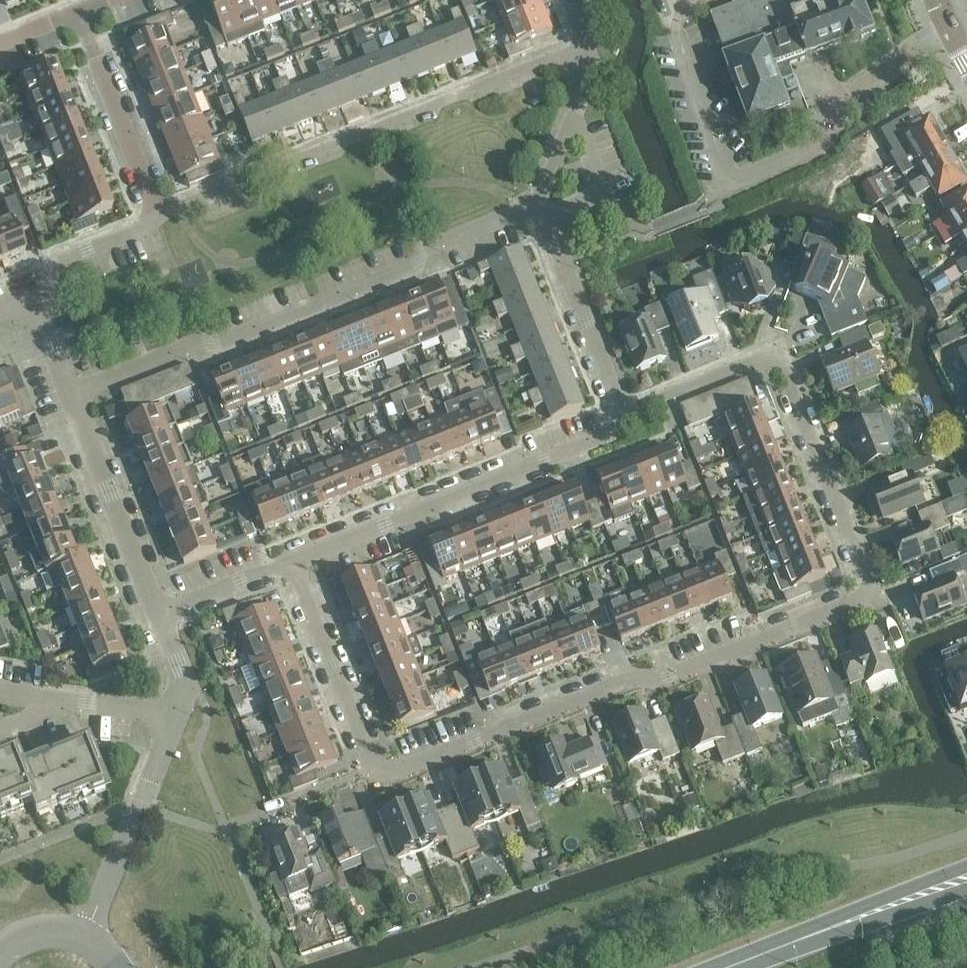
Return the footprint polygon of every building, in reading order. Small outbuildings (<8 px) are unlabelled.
[(208,25),(218,49),(229,44),(247,38),(231,0),(219,0),(212,3),(219,21),(208,25)] [(247,38),(247,40),(265,32),(262,23),(252,0),(231,0),(247,38)] [(262,23),(280,16),(274,0),(252,0),(262,23)] [(280,16),(298,9),(298,8),(295,0),(274,0),(280,16)] [(298,8),(298,9),(316,2),(315,0),(295,0),(298,8)] [(430,2),(433,8),(440,6),(437,0),(436,0),(430,2)] [(494,0),(503,23),(538,9),(535,0),(536,0),(495,0),(494,0)] [(711,15),(712,18),(716,28),(718,36),(728,60),(727,60),(725,61),(751,124),(766,118),(768,125),(774,123),(779,134),(783,132),(789,130),(802,125),(811,122),(802,98),(794,79),(789,65),(805,59),(806,60),(845,45),(847,49),(861,44),(860,39),(875,33),(870,20),(867,20),(860,4),(859,0),(838,0),(830,3),(827,4),(813,9),(810,0),(811,0),(737,0),(737,4),(733,5),(734,7),(711,15)] [(465,12),(474,8),(471,1),(462,4),(465,12)] [(385,15),(391,12),(388,4),(381,6),(385,15)] [(455,4),(447,7),(450,13),(451,13),(457,10),(455,4)] [(385,15),(381,6),(371,11),(374,19),(385,15)] [(465,12),(469,21),(478,18),(474,8),(465,12)] [(538,9),(503,23),(512,44),(505,47),(509,60),(534,50),(529,39),(552,30),(545,14),(541,15),(539,9),(538,9)] [(439,30),(453,63),(476,53),(458,10),(457,10),(451,13),(455,24),(439,30)] [(140,64),(176,50),(167,28),(175,25),(171,13),(146,23),(151,34),(127,43),(133,58),(138,56),(140,64)] [(416,17),(411,18),(414,27),(419,25),(416,17)] [(348,29),(356,27),(353,18),(345,21),(348,29)] [(348,29),(345,21),(336,25),(338,33),(348,29)] [(413,28),(430,72),(453,63),(439,30),(425,35),(421,25),(419,25),(414,27),(413,28)] [(430,72),(413,28),(406,30),(411,41),(395,47),(408,80),(430,72)] [(362,29),(355,32),(360,45),(368,42),(362,29)] [(312,44),(320,41),(317,32),(309,35),(312,44)] [(366,36),(370,45),(372,44),(376,43),(372,33),(366,36)] [(312,44),(309,35),(299,39),(303,47),(312,44)] [(369,45),(386,89),(408,80),(395,47),(381,53),(377,42),(372,44),(370,45),(369,45)] [(351,65),(364,98),(386,89),(369,45),(362,48),(366,59),(351,65)] [(276,58),(284,55),(281,46),(272,50),(276,58)] [(327,49),(320,52),(324,63),(331,60),(327,49)] [(176,50),(140,64),(143,72),(140,73),(146,88),(185,72),(176,50)] [(276,58),(272,50),(264,53),(267,61),(276,58)] [(206,64),(215,61),(211,52),(203,56),(206,64)] [(324,63),(342,107),(364,98),(351,65),(336,71),(332,60),(331,60),(324,63)] [(206,64),(209,72),(218,69),(215,61),(206,64)] [(27,95),(61,81),(54,63),(20,77),(27,95)] [(307,83),(320,116),(342,107),(324,63),(318,66),(322,77),(307,83)] [(233,64),(223,68),(227,77),(236,74),(233,64)] [(185,72),(146,88),(151,102),(155,100),(159,109),(194,95),(185,72)] [(219,76),(210,80),(213,87),(222,83),(219,76)] [(280,81),(298,124),(320,116),(307,83),(292,89),(287,78),(280,81)] [(34,113),(69,99),(61,81),(27,95),(34,113)] [(262,100),(276,133),(298,124),(280,81),(273,83),(277,95),(262,100)] [(163,133),(203,117),(194,95),(159,109),(162,116),(157,118),(163,133)] [(253,142),(276,133),(262,100),(248,106),(243,95),(235,98),(253,142)] [(223,109),(232,106),(228,98),(220,101),(223,109)] [(34,113),(36,119),(41,131),(76,117),(69,99),(34,113)] [(223,109),(227,118),(235,114),(232,106),(223,109)] [(900,165),(942,140),(930,120),(924,123),(917,113),(888,130),(895,141),(903,136),(909,147),(895,155),(900,165)] [(76,117),(41,131),(49,149),(82,134),(76,117)] [(177,154),(212,140),(203,117),(163,133),(169,147),(173,145),(177,154)] [(862,133),(864,136),(846,145),(851,153),(855,151),(858,156),(871,149),(868,145),(871,143),(870,140),(883,133),(879,125),(862,133)] [(82,134),(49,149),(56,167),(90,153),(82,134)] [(10,144),(7,135),(0,138),(0,144),(1,147),(10,144)] [(212,140),(177,154),(179,160),(175,162),(181,178),(186,176),(190,187),(242,166),(237,154),(220,160),(212,140)] [(927,177),(954,161),(942,140),(900,165),(906,176),(921,167),(927,177)] [(1,147),(4,156),(13,153),(10,144),(1,147)] [(56,167),(61,180),(63,185),(97,171),(90,153),(56,167)] [(890,158),(865,173),(870,182),(895,167),(890,158)] [(954,161),(927,177),(912,185),(918,196),(934,188),(940,198),(966,182),(954,161)] [(15,183),(24,179),(21,171),(12,175),(15,183)] [(70,202),(104,189),(97,171),(63,185),(70,202)] [(11,185),(7,174),(0,177),(0,189),(11,185)] [(15,183),(18,192),(27,188),(24,179),(15,183)] [(875,182),(861,188),(871,207),(884,200),(875,182)] [(109,210),(112,208),(104,189),(70,202),(77,221),(69,225),(74,236),(113,220),(109,210)] [(933,223),(940,235),(966,219),(966,192),(944,205),(949,214),(933,223)] [(894,198),(882,205),(887,213),(899,207),(894,198)] [(6,259),(24,252),(17,234),(28,229),(19,205),(7,210),(10,217),(0,221),(0,244),(6,259)] [(29,219),(38,216),(35,207),(26,211),(29,219)] [(940,235),(946,246),(962,238),(966,246),(966,219),(940,235)] [(796,233),(785,264),(795,268),(806,237),(796,233)] [(795,268),(791,279),(799,283),(796,291),(826,304),(822,314),(832,339),(854,330),(867,325),(867,324),(863,313),(857,299),(866,278),(849,271),(844,268),(836,265),(841,247),(806,237),(795,268)] [(911,238),(903,243),(909,253),(917,248),(911,238)] [(478,266),(481,274),(493,269),(499,284),(532,271),(523,248),(478,266)] [(751,311),(768,304),(775,289),(768,272),(751,264),(747,257),(733,263),(735,270),(728,289),(734,304),(751,311)] [(958,268),(963,277),(966,274),(966,263),(958,268)] [(932,267),(921,274),(921,275),(923,279),(935,272),(932,267)] [(478,269),(468,272),(471,280),(481,276),(478,269)] [(963,279),(957,269),(945,276),(951,286),(963,279)] [(532,271),(499,284),(505,300),(494,304),(497,311),(541,293),(532,271)] [(687,349),(717,337),(711,322),(719,318),(719,316),(728,312),(712,272),(693,279),(699,295),(671,307),(687,349)] [(442,287),(423,295),(437,330),(455,323),(458,329),(470,325),(460,301),(450,305),(442,287)] [(516,329),(549,316),(541,293),(497,311),(499,318),(510,314),(516,329)] [(423,295),(404,302),(418,337),(421,347),(441,339),(437,330),(423,295)] [(666,295),(659,297),(663,306),(669,304),(666,295)] [(137,306),(142,320),(154,315),(149,301),(137,306)] [(404,302),(385,310),(403,354),(421,347),(418,337),(404,302)] [(637,369),(665,358),(655,334),(670,328),(660,304),(645,311),(648,320),(622,331),(637,369)] [(946,307),(938,312),(943,320),(951,316),(946,307)] [(385,310),(366,317),(384,362),(403,354),(385,310)] [(515,356),(558,338),(549,316),(516,329),(523,344),(512,349),(515,356)] [(366,317),(347,325),(365,369),(384,362),(366,317)] [(347,325),(328,333),(341,367),(345,377),(365,369),(347,325)] [(879,325),(868,328),(871,335),(882,331),(879,325)] [(844,353),(824,362),(836,391),(853,384),(857,394),(879,385),(875,376),(877,375),(866,346),(871,344),(865,330),(839,339),(844,353)] [(956,330),(938,339),(943,349),(961,340),(956,330)] [(328,333),(309,340),(323,375),(341,367),(328,333)] [(515,356),(517,362),(528,358),(534,374),(567,361),(558,338),(515,356)] [(289,348),(303,383),(322,375),(323,375),(309,340),(308,340),(289,348)] [(289,348),(270,355),(284,390),(303,383),(289,348)] [(270,355),(252,363),(265,398),(284,390),(270,355)] [(484,361),(473,366),(477,377),(488,372),(484,361)] [(567,361),(534,374),(541,388),(529,393),(532,400),(576,383),(567,361)] [(251,363),(232,371),(246,405),(265,398),(252,363),(251,363)] [(198,386),(192,372),(188,364),(177,368),(186,391),(198,386)] [(433,375),(440,373),(437,364),(429,367),(433,375)] [(433,375),(429,367),(420,370),(423,379),(433,375)] [(186,391),(177,368),(166,373),(175,396),(186,391)] [(510,368),(495,374),(500,387),(515,381),(510,368)] [(21,411),(23,417),(24,418),(36,413),(26,389),(15,393),(6,371),(0,374),(0,420),(21,411)] [(217,387),(205,392),(219,425),(230,420),(228,413),(246,405),(232,371),(213,378),(217,387)] [(155,377),(164,400),(175,396),(166,373),(155,377)] [(144,381),(154,404),(164,400),(155,377),(144,381)] [(440,388),(446,386),(443,377),(437,379),(440,388)] [(744,405),(756,401),(747,378),(735,382),(744,405)] [(395,390),(402,387),(399,379),(391,382),(395,390)] [(440,388),(437,379),(426,383),(429,392),(440,388)] [(134,386),(143,409),(154,404),(144,381),(134,386)] [(395,390),(391,382),(382,385),(385,394),(395,390)] [(744,405),(735,382),(725,387),(734,410),(744,405)] [(576,383),(532,400),(535,407),(546,403),(552,419),(585,406),(576,383)] [(121,391),(130,414),(143,409),(134,386),(121,391)] [(404,402),(410,400),(422,396),(418,387),(401,394),(404,402)] [(734,410),(725,387),(713,391),(722,414),(734,410)] [(504,414),(505,413),(495,390),(484,395),(483,393),(466,400),(484,444),(502,436),(494,418),(504,414)] [(722,414),(713,391),(702,396),(711,419),(722,414)] [(529,393),(523,396),(526,403),(532,400),(529,393)] [(357,406),(364,403),(361,394),(353,397),(357,406)] [(404,402),(401,394),(390,398),(393,406),(395,406),(403,403),(404,402)] [(691,400),(700,423),(711,419),(702,396),(691,400)] [(357,406),(353,397),(343,400),(347,409),(357,406)] [(484,444),(466,400),(448,407),(452,416),(466,451),(484,444)] [(680,405),(689,427),(700,423),(691,400),(680,405)] [(864,469),(893,457),(877,419),(884,416),(879,402),(853,413),(859,427),(849,431),(864,469)] [(403,403),(395,406),(399,415),(406,412),(403,403)] [(730,438),(765,424),(758,404),(722,418),(730,438)] [(205,405),(197,409),(200,417),(208,414),(205,405)] [(372,405),(364,408),(368,417),(375,414),(372,405)] [(136,443),(177,427),(169,406),(128,422),(136,443)] [(364,408),(355,412),(358,421),(367,418),(368,417),(364,408)] [(318,420),(326,418),(323,409),(315,412),(318,420)] [(318,420),(315,412),(306,415),(308,424),(318,420)] [(433,423),(447,458),(466,451),(452,416),(433,423)] [(332,431),(339,428),(336,420),(329,422),(332,431)] [(332,431),(329,422),(319,426),(322,434),(332,431)] [(447,458),(433,423),(415,430),(429,466),(447,458)] [(280,436),(288,433),(285,424),(277,427),(280,436)] [(765,424),(730,438),(738,457),(773,443),(765,424)] [(40,426),(30,430),(34,440),(44,436),(40,426)] [(144,463),(185,447),(177,427),(136,443),(144,463)] [(216,434),(213,427),(204,430),(207,438),(216,434)] [(280,436),(277,427),(268,431),(271,440),(280,436)] [(397,438),(411,473),(429,466),(415,430),(397,438)] [(18,433),(7,438),(11,449),(23,444),(18,433)] [(216,434),(207,438),(210,447),(219,444),(216,434)] [(295,446),(303,443),(300,434),(292,437),(295,446)] [(295,446),(292,437),(283,441),(286,450),(295,446)] [(411,473),(397,438),(379,445),(393,480),(411,473)] [(699,441),(702,449),(708,447),(705,439),(699,441)] [(702,449),(699,440),(690,444),(694,452),(702,449)] [(773,443),(738,457),(745,476),(780,462),(773,443)] [(393,480),(379,445),(361,452),(375,487),(393,480)] [(152,483),(193,467),(185,447),(144,463),(152,483)] [(47,477),(39,457),(32,459),(27,448),(0,459),(0,474),(7,471),(14,490),(47,477)] [(259,461),(268,457),(265,448),(256,452),(259,461)] [(673,448),(654,455),(668,490),(686,483),(689,491),(701,486),(691,462),(681,466),(673,448)] [(702,449),(694,452),(697,460),(705,456),(702,449)] [(259,461),(256,452),(247,455),(251,464),(259,461)] [(343,459),(357,494),(375,487),(361,452),(343,459)] [(873,492),(883,518),(923,502),(912,476),(935,467),(929,454),(900,465),(905,478),(873,492)] [(654,455),(635,463),(650,498),(668,490),(654,455)] [(325,466),(339,502),(357,494),(343,459),(325,466)] [(780,462),(745,476),(753,495),(788,481),(780,462)] [(635,463),(617,471),(631,505),(650,498),(635,463)] [(307,474),(321,509),(339,502),(325,466),(307,474)] [(160,503),(201,487),(193,467),(152,483),(160,503)] [(232,474),(229,467),(220,470),(223,478),(232,474)] [(605,496),(595,500),(605,526),(614,522),(615,524),(635,515),(631,505),(617,471),(598,478),(605,496)] [(232,474),(223,478),(226,487),(236,483),(232,474)] [(288,481),(303,516),(321,509),(307,474),(288,481)] [(23,510),(55,497),(47,477),(14,490),(23,510)] [(714,479),(705,483),(708,490),(717,487),(714,479)] [(285,524),(270,488),(268,481),(244,490),(256,520),(260,518),(266,531),(285,524)] [(270,488),(285,524),(303,516),(288,481),(270,488)] [(788,481),(753,495),(742,499),(750,518),(795,500),(788,481)] [(577,486),(557,494),(571,529),(590,522),(593,529),(594,530),(605,526),(595,500),(585,504),(577,486)] [(201,510),(202,511),(209,508),(201,487),(160,503),(168,523),(201,510)] [(717,487),(708,490),(712,500),(720,496),(717,487)] [(556,495),(539,501),(553,536),(570,530),(571,529),(557,494),(556,495)] [(953,500),(959,515),(966,512),(966,504),(964,496),(953,500)] [(31,530),(63,517),(55,497),(23,510),(31,530)] [(795,500),(750,518),(757,537),(803,519),(795,500)] [(535,503),(522,508),(536,543),(549,538),(553,536),(539,501),(535,503)] [(892,540),(902,565),(939,550),(933,534),(950,527),(951,527),(941,505),(918,514),(923,527),(892,540)] [(236,512),(239,518),(248,515),(244,507),(235,510),(236,512)] [(514,511),(503,516),(518,550),(528,546),(536,543),(522,508),(514,511)] [(655,512),(662,527),(664,526),(669,525),(672,524),(671,523),(665,508),(655,512)] [(209,530),(202,511),(201,510),(168,523),(176,543),(209,530)] [(236,512),(230,515),(232,521),(239,518),(236,512)] [(248,515),(239,518),(247,539),(256,535),(248,515)] [(493,520),(485,523),(499,557),(507,554),(518,550),(503,516),(493,520)] [(71,537),(63,517),(31,530),(39,550),(71,537)] [(732,525),(729,517),(720,521),(723,528),(732,525)] [(803,519),(757,537),(765,556),(775,552),(810,538),(803,519)] [(472,528),(467,530),(481,564),(486,563),(499,557),(485,523),(472,528)] [(665,536),(672,533),(669,525),(664,526),(662,527),(665,536)] [(732,525),(723,528),(726,538),(735,534),(732,525)] [(665,536),(662,527),(652,531),(656,540),(665,536)] [(209,530),(176,543),(184,564),(218,551),(209,530)] [(451,537),(450,537),(463,572),(465,571),(481,564),(467,530),(451,537)] [(80,558),(79,556),(71,537),(39,550),(31,553),(39,574),(47,570),(80,558)] [(430,546),(420,550),(436,590),(447,586),(445,579),(463,572),(450,537),(430,545),(430,546)] [(671,549),(678,547),(675,538),(667,541),(671,549)] [(783,571),(818,557),(810,538),(775,552),(783,571)] [(671,549),(667,541),(658,545),(661,554),(671,549)] [(700,569),(714,605),(732,597),(725,579),(736,575),(726,551),(714,555),(717,562),(700,569)] [(634,564),(642,560),(639,552),(631,556),(634,564)] [(16,559),(14,553),(5,556),(7,563),(16,559)] [(62,588),(95,575),(86,554),(79,556),(80,558),(47,570),(55,591),(62,588)] [(746,563),(743,554),(735,557),(738,566),(746,563)] [(634,564),(631,556),(622,559),(625,567),(634,564)] [(957,560),(963,573),(964,575),(966,574),(966,556),(957,560)] [(811,594),(807,583),(825,576),(818,557),(783,571),(776,573),(783,592),(787,603),(811,594)] [(16,559),(7,563),(11,572),(20,569),(16,559)] [(913,594),(924,620),(964,604),(955,577),(963,573),(957,560),(929,572),(934,585),(913,594)] [(568,574),(576,571),(573,563),(565,566),(568,574)] [(746,563),(738,566),(742,574),(749,571),(746,563)] [(415,575),(423,572),(420,564),(412,567),(415,575)] [(568,574),(565,566),(555,569),(559,578),(568,574)] [(412,567),(404,571),(407,579),(415,575),(412,567)] [(343,582),(350,601),(385,587),(378,568),(343,582)] [(682,577),(696,612),(714,605),(700,569),(682,577)] [(415,575),(418,583),(426,580),(423,572),(415,575)] [(95,575),(62,588),(70,608),(103,595),(95,575)] [(3,588),(12,584),(9,577),(0,580),(0,589),(3,588)] [(534,589),(540,586),(537,577),(530,580),(534,589)] [(663,584),(677,619),(696,612),(682,577),(663,584)] [(534,589),(530,580),(520,583),(523,592),(534,589)] [(3,588),(6,596),(15,592),(12,584),(3,588)] [(645,591),(659,627),(677,619),(663,584),(645,591)] [(385,587),(350,601),(357,619),(392,605),(385,587)] [(502,591),(493,595),(496,603),(505,599),(502,591)] [(539,602),(546,600),(543,591),(535,593),(539,602)] [(627,599),(641,634),(659,627),(645,591),(627,599)] [(32,600),(30,592),(21,596),(24,603),(32,600)] [(539,602),(535,593),(526,597),(528,605),(539,602)] [(103,595),(70,608),(79,628),(111,615),(103,595)] [(493,595),(485,598),(489,606),(496,603),(493,595)] [(595,603),(604,628),(615,623),(623,641),(641,634),(627,599),(610,606),(607,599),(595,603)] [(32,600),(24,603),(27,613),(36,610),(32,600)] [(434,600),(426,603),(429,612),(437,608),(434,600)] [(243,642),(282,627),(273,604),(252,613),(248,603),(223,613),(227,623),(235,621),(243,642)] [(604,628),(595,603),(584,608),(583,608),(566,615),(568,622),(582,657),(601,650),(594,632),(604,628)] [(502,617),(510,613),(508,604),(498,608),(502,617)] [(365,636),(399,622),(392,605),(357,619),(365,636)] [(437,608),(429,612),(432,620),(440,616),(437,608)] [(502,617),(498,608),(480,615),(484,624),(502,617)] [(450,610),(444,612),(448,621),(457,618),(455,612),(450,610)] [(111,615),(79,628),(87,648),(119,636),(111,615)] [(372,654),(407,640),(399,622),(365,636),(372,654)] [(461,622),(450,627),(455,638),(466,634),(461,622)] [(564,664),(550,629),(547,622),(528,629),(545,672),(564,664)] [(582,657),(568,622),(550,629),(564,664),(582,657)] [(9,646),(4,633),(0,624),(0,650),(9,646)] [(282,627),(243,642),(252,665),(291,649),(282,627)] [(509,636),(512,644),(526,679),(545,672),(528,629),(509,636)] [(865,681),(871,695),(897,685),(877,631),(854,640),(857,648),(853,650),(854,654),(841,660),(851,686),(865,681)] [(50,640),(46,632),(37,635),(41,643),(50,640)] [(116,674),(111,662),(127,656),(119,636),(87,648),(95,667),(87,670),(92,683),(116,674)] [(379,672),(414,658),(424,654),(417,636),(407,640),(372,654),(379,672)] [(442,647),(451,643),(448,636),(439,640),(442,647)] [(216,637),(209,640),(213,652),(225,647),(222,640),(216,637)] [(50,640),(41,643),(44,651),(53,647),(50,640)] [(442,647),(446,656),(454,653),(451,643),(442,647)] [(508,686),(494,652),(477,658),(472,643),(459,647),(476,691),(486,687),(489,694),(508,686)] [(494,652),(508,686),(526,679),(512,644),(494,652)] [(291,649),(252,665),(261,687),(300,672),(291,649)] [(215,655),(218,663),(227,659),(224,651),(215,655)] [(803,727),(851,707),(841,683),(829,688),(816,655),(780,670),(803,727)] [(386,690),(421,676),(414,658),(379,672),(386,690)] [(951,713),(960,709),(961,712),(964,711),(965,712),(966,712),(966,669),(964,661),(942,670),(943,672),(940,673),(941,676),(937,678),(951,713)] [(457,682),(465,679),(462,671),(454,674),(457,682)] [(261,687),(270,710),(309,695),(300,672),(261,687)] [(732,719),(747,756),(762,750),(753,728),(782,717),(765,675),(736,687),(746,713),(732,719)] [(393,708),(428,694),(421,676),(386,690),(393,708)] [(457,682),(461,691),(469,688),(465,679),(457,682)] [(233,691),(229,692),(233,700),(241,697),(238,689),(233,691)] [(428,694),(393,708),(401,726),(436,712),(428,694)] [(279,732),(318,717),(309,695),(270,710),(279,732)] [(241,697),(233,700),(236,708),(245,705),(241,697)] [(676,711),(693,752),(715,743),(723,764),(745,755),(733,726),(720,731),(708,699),(676,711)] [(612,723),(629,764),(660,752),(663,761),(680,754),(667,721),(653,727),(649,725),(644,711),(612,723)] [(288,755),(327,740),(318,717),(279,732),(288,755)] [(250,744),(259,740),(256,732),(247,736),(250,744)] [(33,802),(38,814),(74,800),(77,807),(97,799),(95,792),(106,788),(87,740),(71,747),(72,751),(23,771),(18,758),(0,765),(0,815),(33,802)] [(250,744),(253,752),(262,748),(259,740),(250,744)] [(327,740),(288,755),(296,776),(289,779),(294,791),(318,781),(314,771),(336,762),(327,740)] [(553,787),(563,783),(565,788),(578,782),(577,780),(607,768),(596,740),(566,752),(563,743),(539,753),(546,769),(540,772),(545,786),(552,783),(553,787)] [(826,766),(814,769),(819,784),(830,780),(826,766)] [(479,777),(496,821),(520,812),(527,830),(541,824),(526,787),(514,792),(504,767),(479,777)] [(452,817),(466,854),(480,848),(473,831),(496,821),(479,777),(454,787),(464,812),(452,817)] [(694,795),(683,799),(688,812),(699,808),(694,795)] [(404,807),(422,851),(446,842),(453,859),(466,854),(452,817),(440,822),(430,797),(404,807)] [(378,847),(392,883),(405,878),(398,860),(422,851),(404,807),(379,817),(389,842),(378,847)] [(392,883),(378,847),(364,813),(344,821),(341,813),(321,820),(339,865),(361,856),(373,886),(390,879),(392,883)] [(639,821),(630,825),(635,837),(644,833),(639,821)] [(270,842),(268,843),(280,873),(271,876),(280,900),(289,896),(290,898),(310,890),(311,892),(334,882),(321,849),(308,854),(301,835),(299,831),(283,837),(280,836),(271,839),(270,842)] [(554,858),(542,863),(547,876),(559,871),(554,858)] [(488,887),(482,889),(486,899),(497,896),(495,890),(488,887)]
